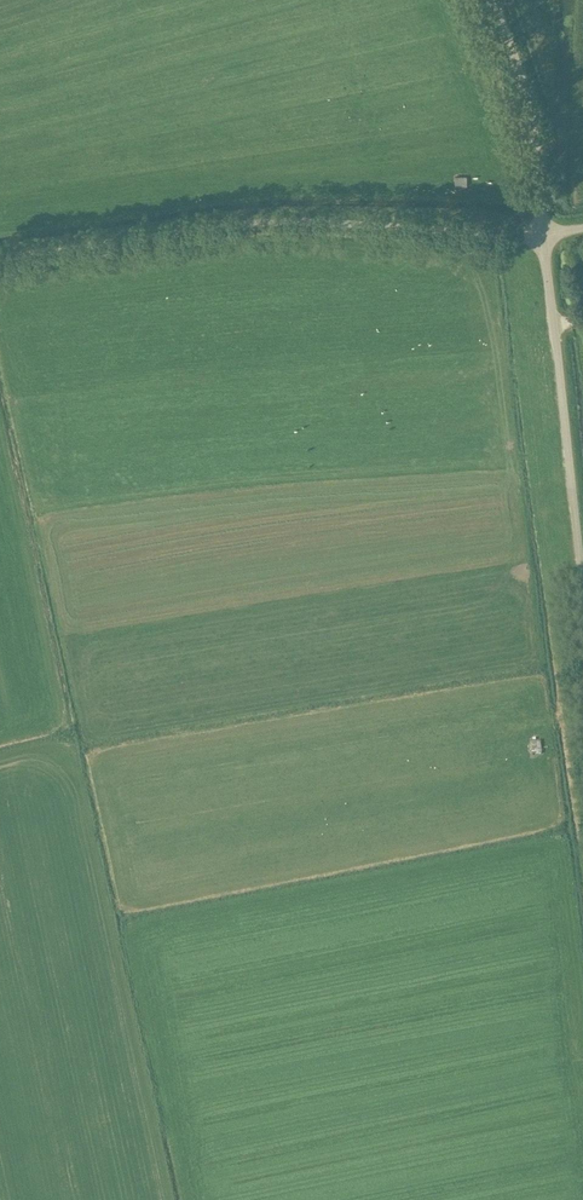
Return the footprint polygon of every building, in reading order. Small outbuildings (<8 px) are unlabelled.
[(467,177),(455,177),(455,186),(465,186),(468,186),(467,177)] [(542,754),(541,740),(531,741),(532,755),(542,754)]
